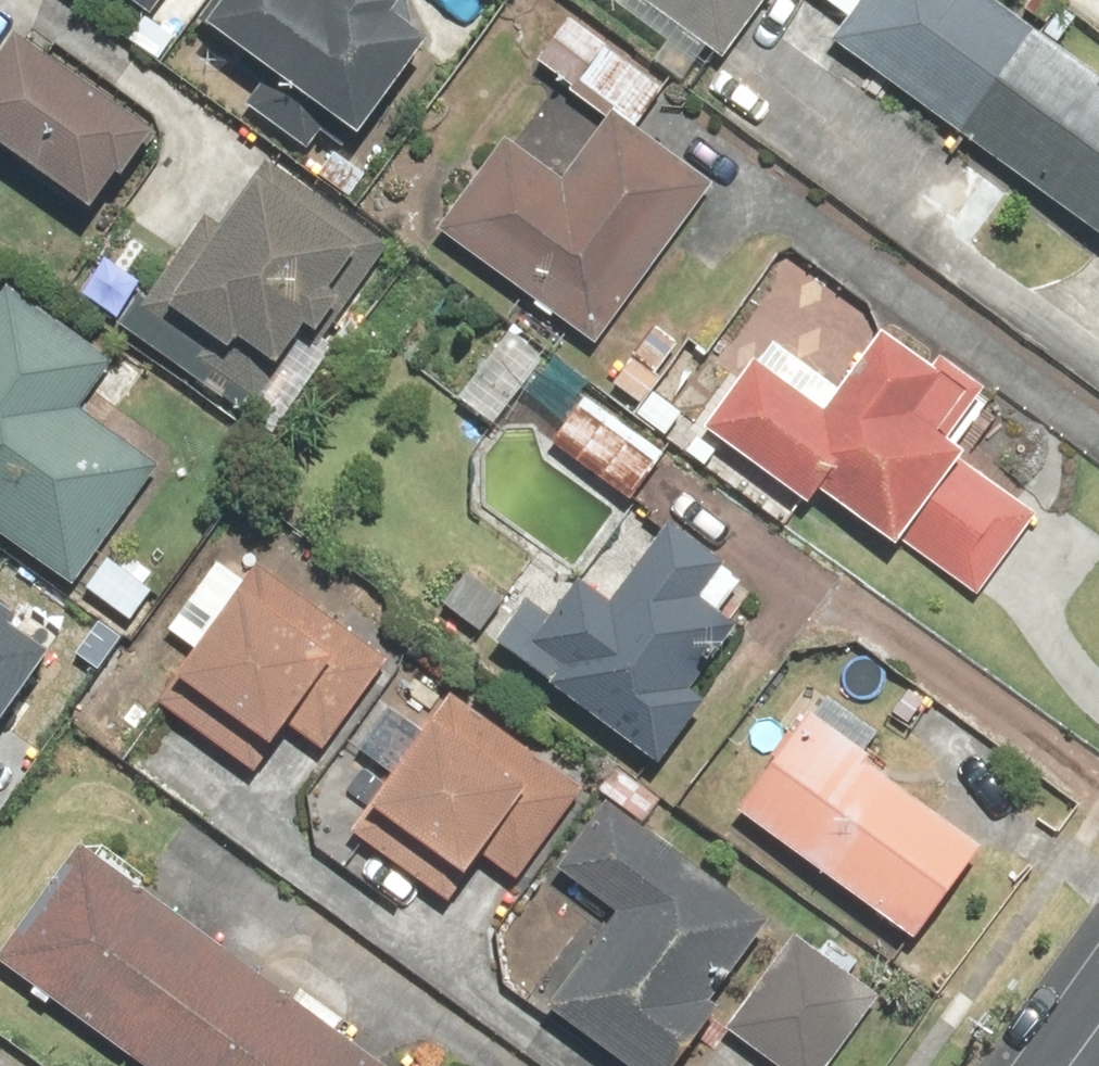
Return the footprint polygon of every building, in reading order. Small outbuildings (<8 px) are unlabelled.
[(202,31),(355,141),(421,49),(407,40),(431,7),(422,0),(224,0),(202,31)] [(720,65),(738,41),(768,63),(806,12),(789,0),(633,0),(720,65)] [(986,0),(865,0),(834,43),(1098,235),(1098,82),(986,0)] [(605,118),(558,181),(503,139),(434,229),(591,349),(714,188),(632,126),(659,91),(572,25),(539,68),(605,118)] [(89,221),(155,137),(22,34),(0,62),(0,151),(89,221)] [(224,233),(202,219),(152,303),(268,373),(295,329),(333,352),(400,240),(267,161),(224,233)] [(82,598),(163,480),(72,418),(106,367),(3,297),(0,302),(0,542),(82,598)] [(548,360),(508,331),(456,400),(495,430),(548,360)] [(830,415),(759,364),(707,435),(807,508),(814,497),(892,553),(901,540),(980,598),(1039,516),(938,443),(972,397),(887,336),(830,415)] [(579,399),(546,443),(629,506),(663,462),(579,399)] [(697,716),(704,706),(692,696),(739,636),(715,617),(739,586),(667,530),(611,601),(584,580),(528,651),(558,674),(546,690),(652,773),(682,734),(698,747),(713,728),(697,716)] [(273,567),(179,683),(263,750),(283,725),(317,753),(390,661),(273,567)] [(49,649),(11,624),(16,616),(0,606),(0,722),(49,649)] [(580,792),(448,699),(421,737),(388,714),(360,753),(393,777),(371,809),(470,878),(483,861),(516,884),(580,792)] [(796,721),(730,814),(914,943),(979,850),(796,721)] [(558,873),(618,915),(549,1014),(623,1065),(686,1065),(718,1020),(700,1007),(720,978),(725,982),(769,918),(605,805),(558,873)] [(0,941),(0,953),(151,1065),(400,1065),(83,829),(0,941)] [(797,937),(729,1028),(780,1065),(830,1065),(880,999),(797,937)]
